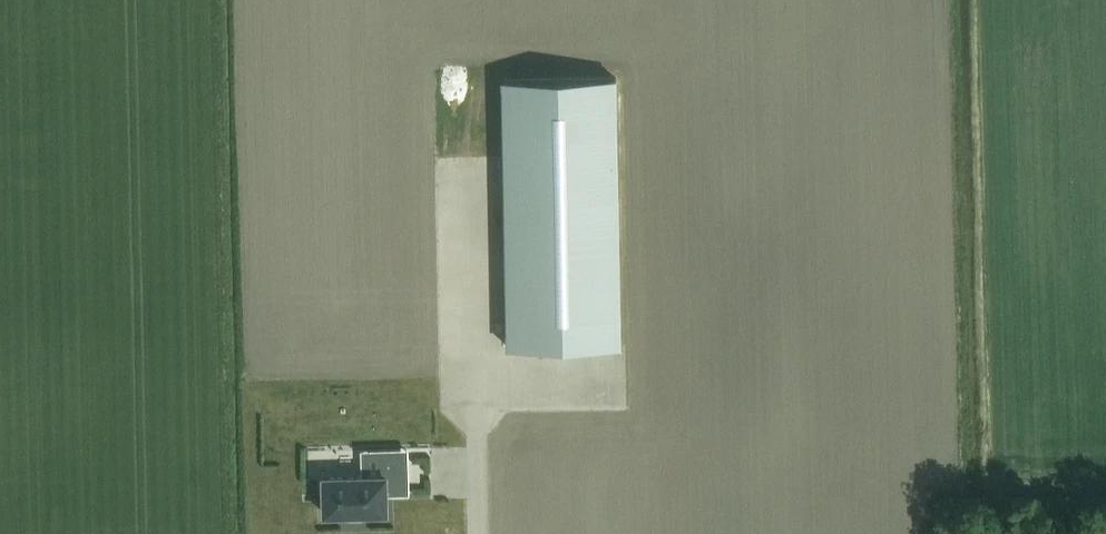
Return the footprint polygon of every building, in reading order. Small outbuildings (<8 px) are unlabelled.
[(619,78),(504,80),(508,348),(622,346),(619,78)] [(362,476),(325,477),(326,514),(350,513),(364,513),(388,512),(387,496),(387,494),(409,493),(408,458),(385,458),(385,476),(362,476)]
